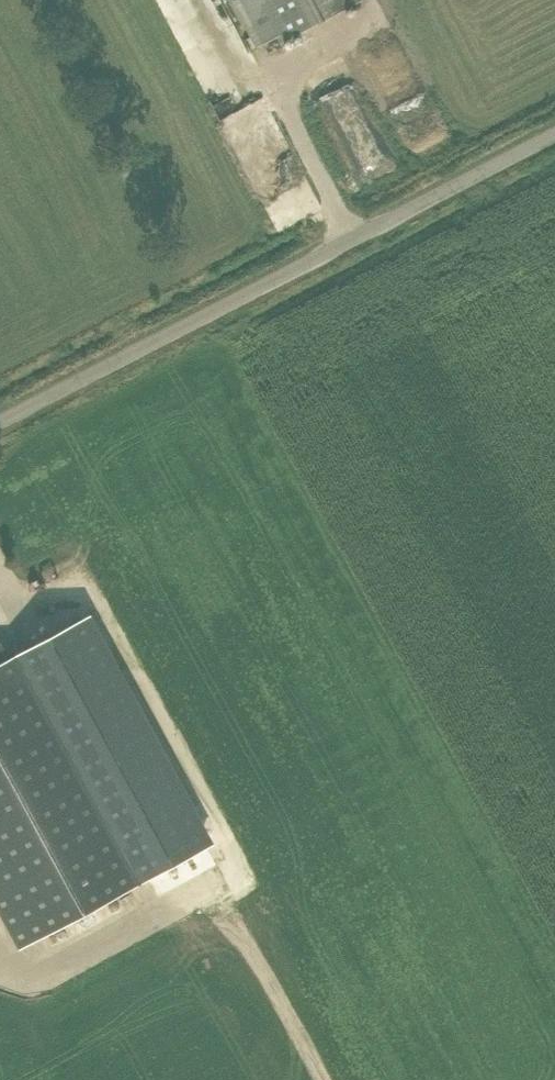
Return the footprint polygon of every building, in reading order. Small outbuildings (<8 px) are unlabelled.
[(246,18),(263,9),(277,35),(261,43),(262,45),(278,36),(281,43),(361,0),(236,0),(246,18)] [(43,684),(25,694),(0,647),(0,908),(21,948),(149,878),(43,684)]
